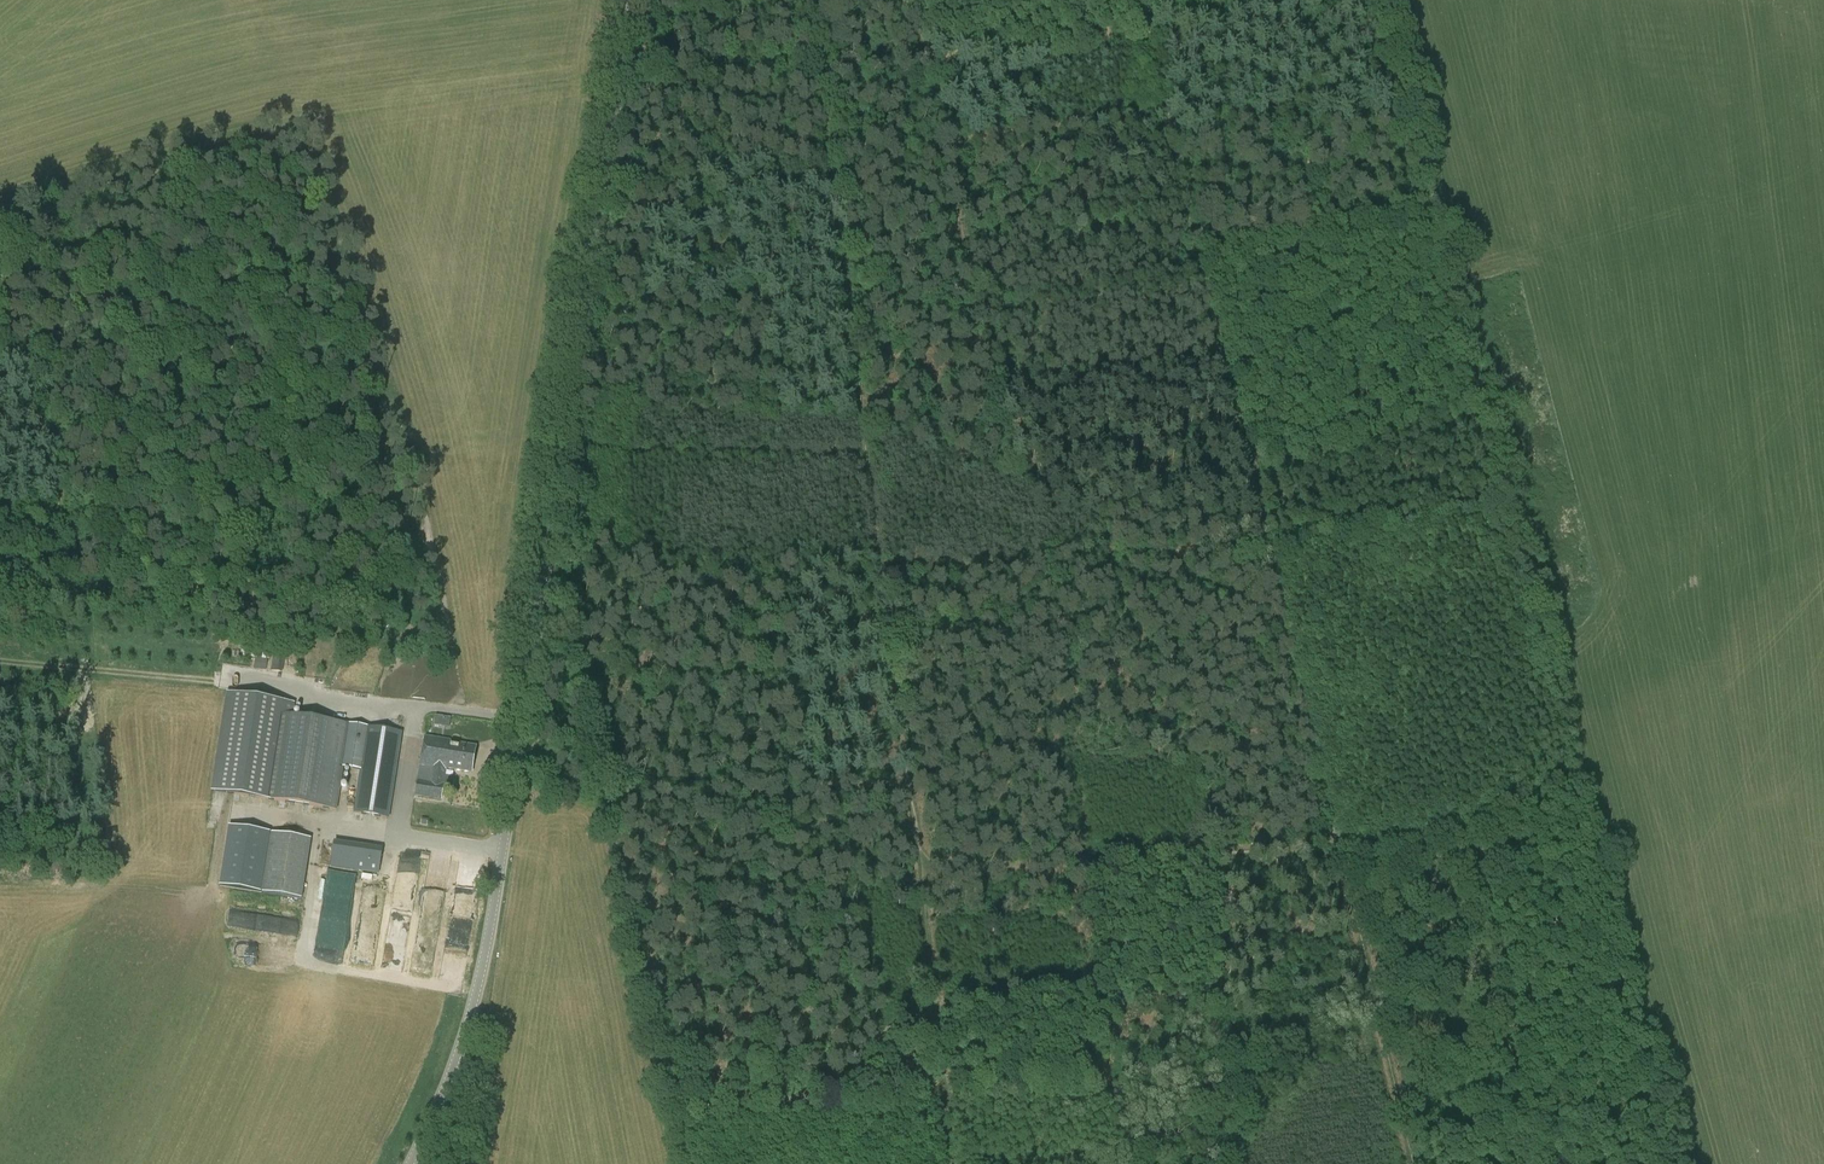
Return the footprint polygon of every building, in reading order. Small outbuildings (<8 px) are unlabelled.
[(275,713),(293,716),(295,704),(229,694),(214,791),(261,798),(275,713)] [(368,728),(293,716),(275,713),(261,798),(336,810),(342,767),(361,770),(368,728)] [(437,714),(435,724),(450,728),(453,718),(437,714)] [(368,728),(361,770),(355,813),(387,818),(401,733),(368,728)] [(425,737),(425,738),(422,754),(474,762),(477,746),(451,742),(451,741),(425,737)] [(473,772),(474,762),(422,754),(415,796),(442,801),(447,768),(473,772)] [(261,893),(270,832),(229,826),(220,886),(261,893)] [(301,899),(311,839),(272,833),(263,893),(301,899)] [(382,849),(358,846),(355,870),(379,873),(382,849)] [(428,854),(426,905),(447,906),(449,855),(428,854)]
